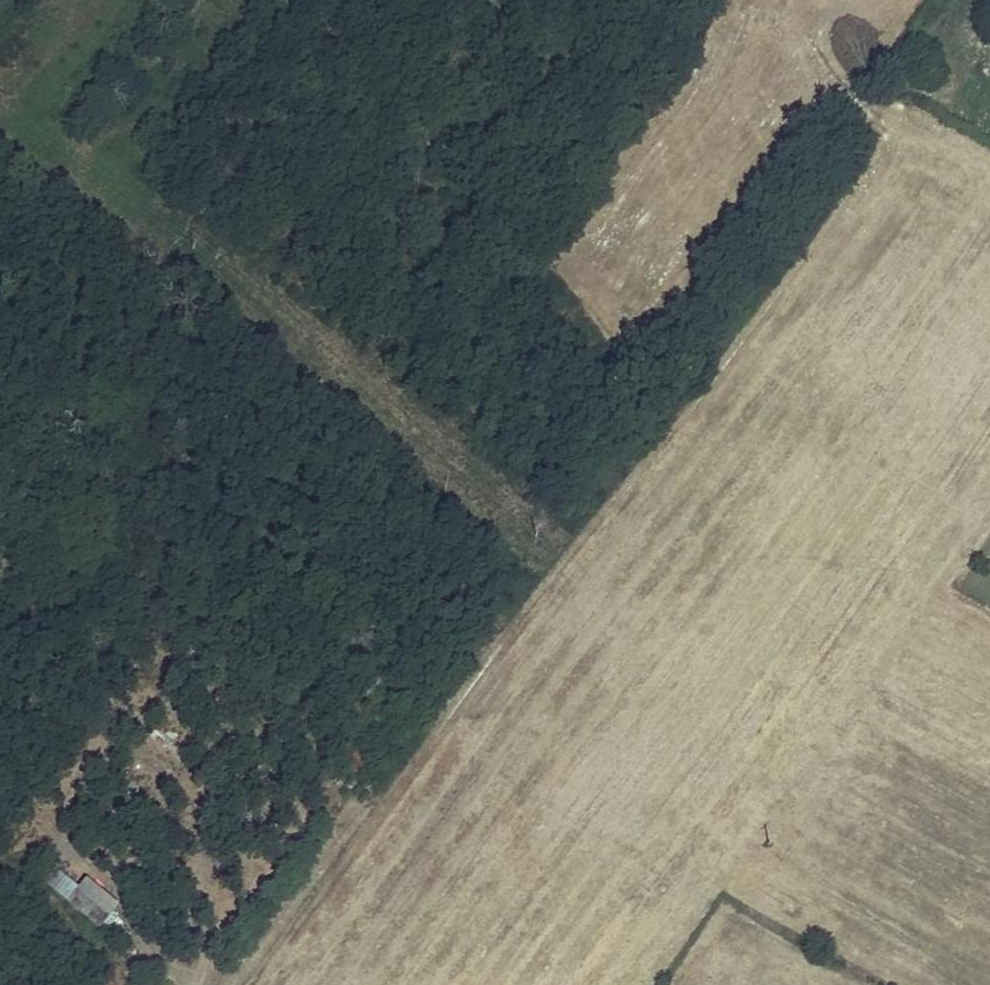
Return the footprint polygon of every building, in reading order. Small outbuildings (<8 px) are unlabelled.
[(38,875),(68,901),(77,891),(47,865),(38,875)] [(116,906),(85,880),(77,891),(68,901),(99,927),(116,906)]
